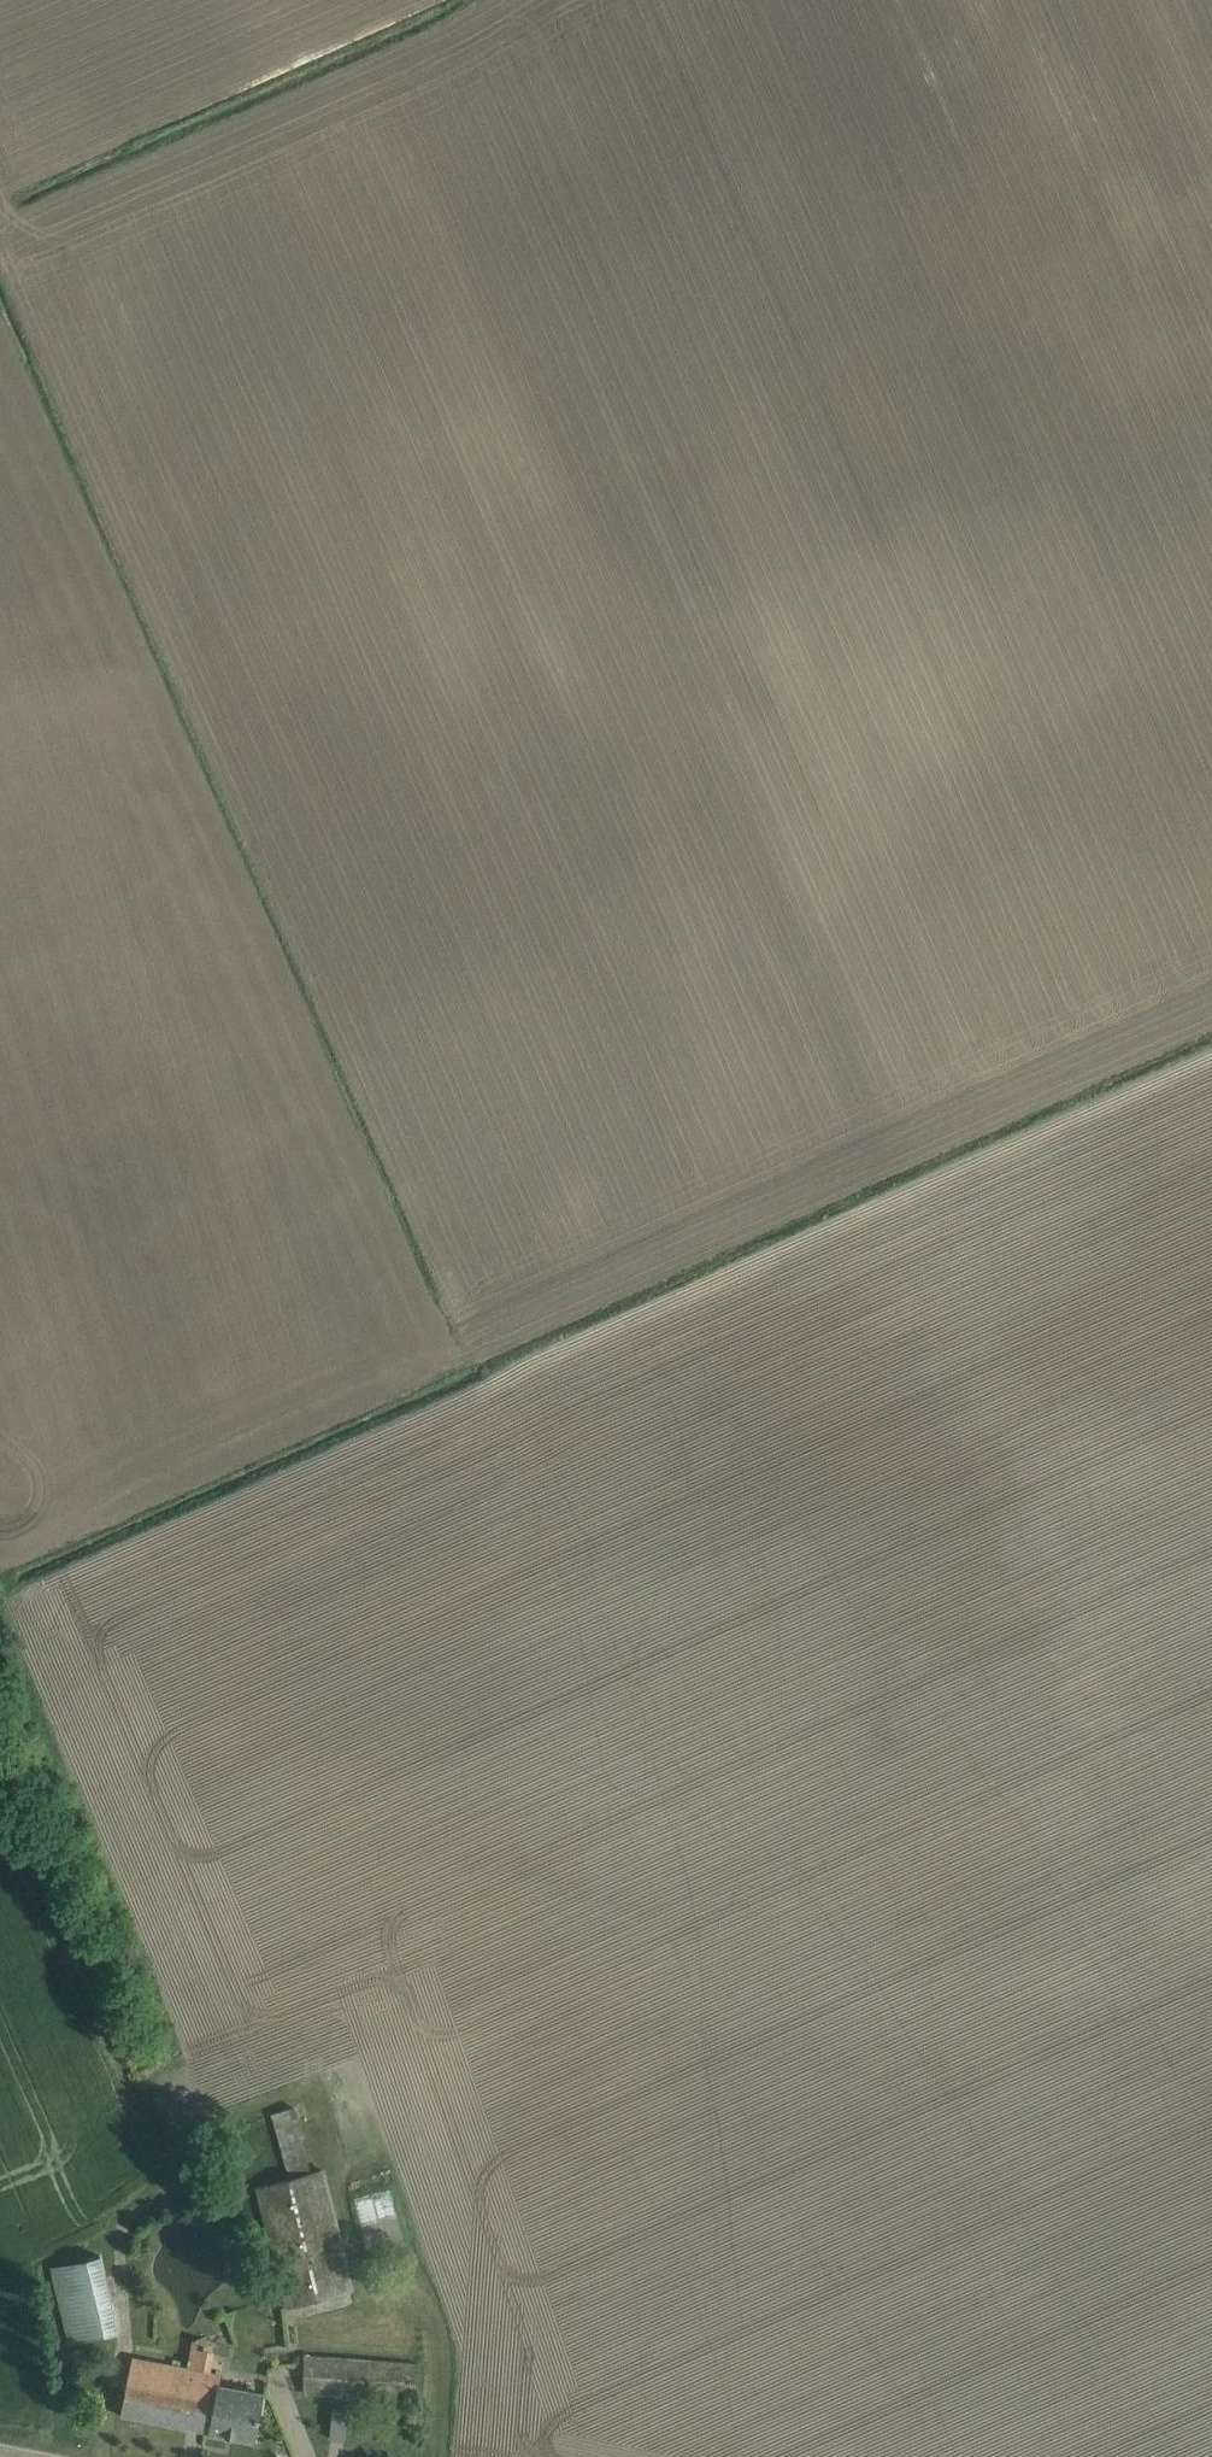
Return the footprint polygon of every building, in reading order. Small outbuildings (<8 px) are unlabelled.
[(324,2171),(312,2174),(309,2162),(313,2161),(296,2106),(272,2114),(291,2179),(258,2188),(288,2304),(353,2288),(324,2171)] [(354,2198),(369,2254),(405,2244),(390,2188),(354,2198)] [(201,2347),(198,2337),(220,2328),(178,2215),(142,2228),(184,2343),(187,2352),(201,2347)] [(67,2343),(119,2330),(101,2253),(50,2264),(67,2343)] [(416,2399),(418,2375),(419,2362),(307,2354),(304,2391),(416,2399)] [(255,2439),(260,2415),(264,2393),(218,2385),(221,2373),(132,2356),(121,2414),(255,2439)] [(342,2414),(342,2408),(330,2408),(329,2439),(347,2440),(348,2415),(342,2414)]
